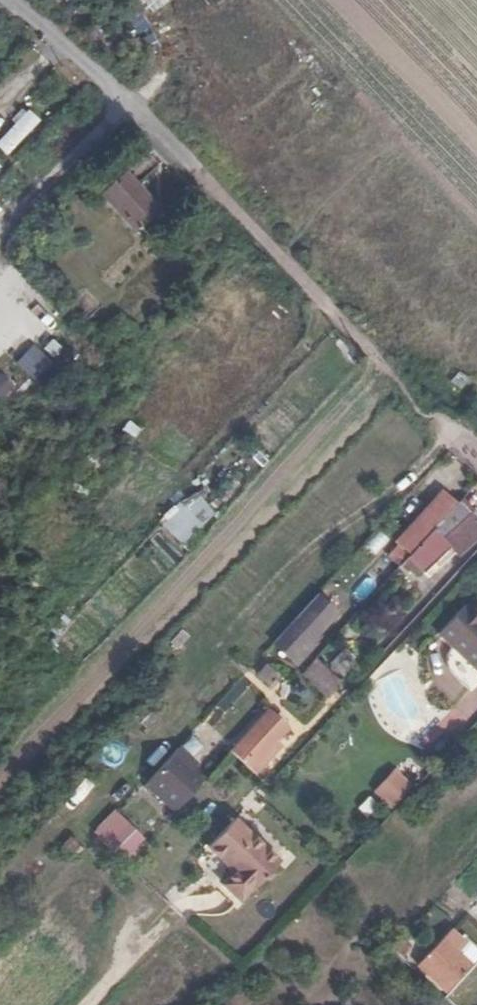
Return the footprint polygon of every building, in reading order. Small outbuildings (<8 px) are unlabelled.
[(131,23),(136,19),(124,6),(120,9),(131,23)] [(0,135),(0,151),(6,157),(39,122),(25,108),(0,135)] [(102,195),(139,236),(152,224),(148,220),(158,210),(125,174),(123,176),(113,165),(93,183),(103,194),(102,195)] [(25,285),(16,294),(41,318),(50,309),(25,285)] [(15,363),(37,383),(54,364),(32,344),(15,363)] [(0,379),(0,399),(1,400),(11,389),(0,379)] [(194,490),(159,523),(182,547),(217,515),(194,490)] [(457,503),(442,490),(395,542),(409,555),(457,503)] [(476,538),(476,521),(459,501),(400,566),(408,573),(410,571),(415,564),(424,572),(451,548),(457,556),(476,538)] [(417,578),(424,572),(415,564),(410,571),(417,578)] [(307,645),(335,613),(316,596),(272,643),(296,664),(310,648),(307,645)] [(470,599),(438,634),(476,671),(476,606),(470,599)] [(338,687),(311,663),(301,674),(328,698),(338,687)] [(277,676),(266,665),(257,675),(269,685),(277,676)] [(230,751),(255,775),(280,748),(275,743),(288,728),(268,710),(230,751)] [(173,753),(193,770),(198,765),(178,748),(173,753)] [(145,784),(176,811),(205,780),(193,770),(173,753),(145,784)] [(394,769),(373,791),(391,809),(413,787),(394,769)] [(279,863),(233,820),(208,847),(234,872),(223,885),(239,900),(251,888),(253,890),(279,863)] [(139,840),(124,825),(110,839),(125,854),(139,840)] [(450,931),(418,965),(447,992),(476,959),(476,950),(464,938),(462,941),(450,931)] [(447,997),(456,1004),(476,1004),(476,966),(447,997)]
